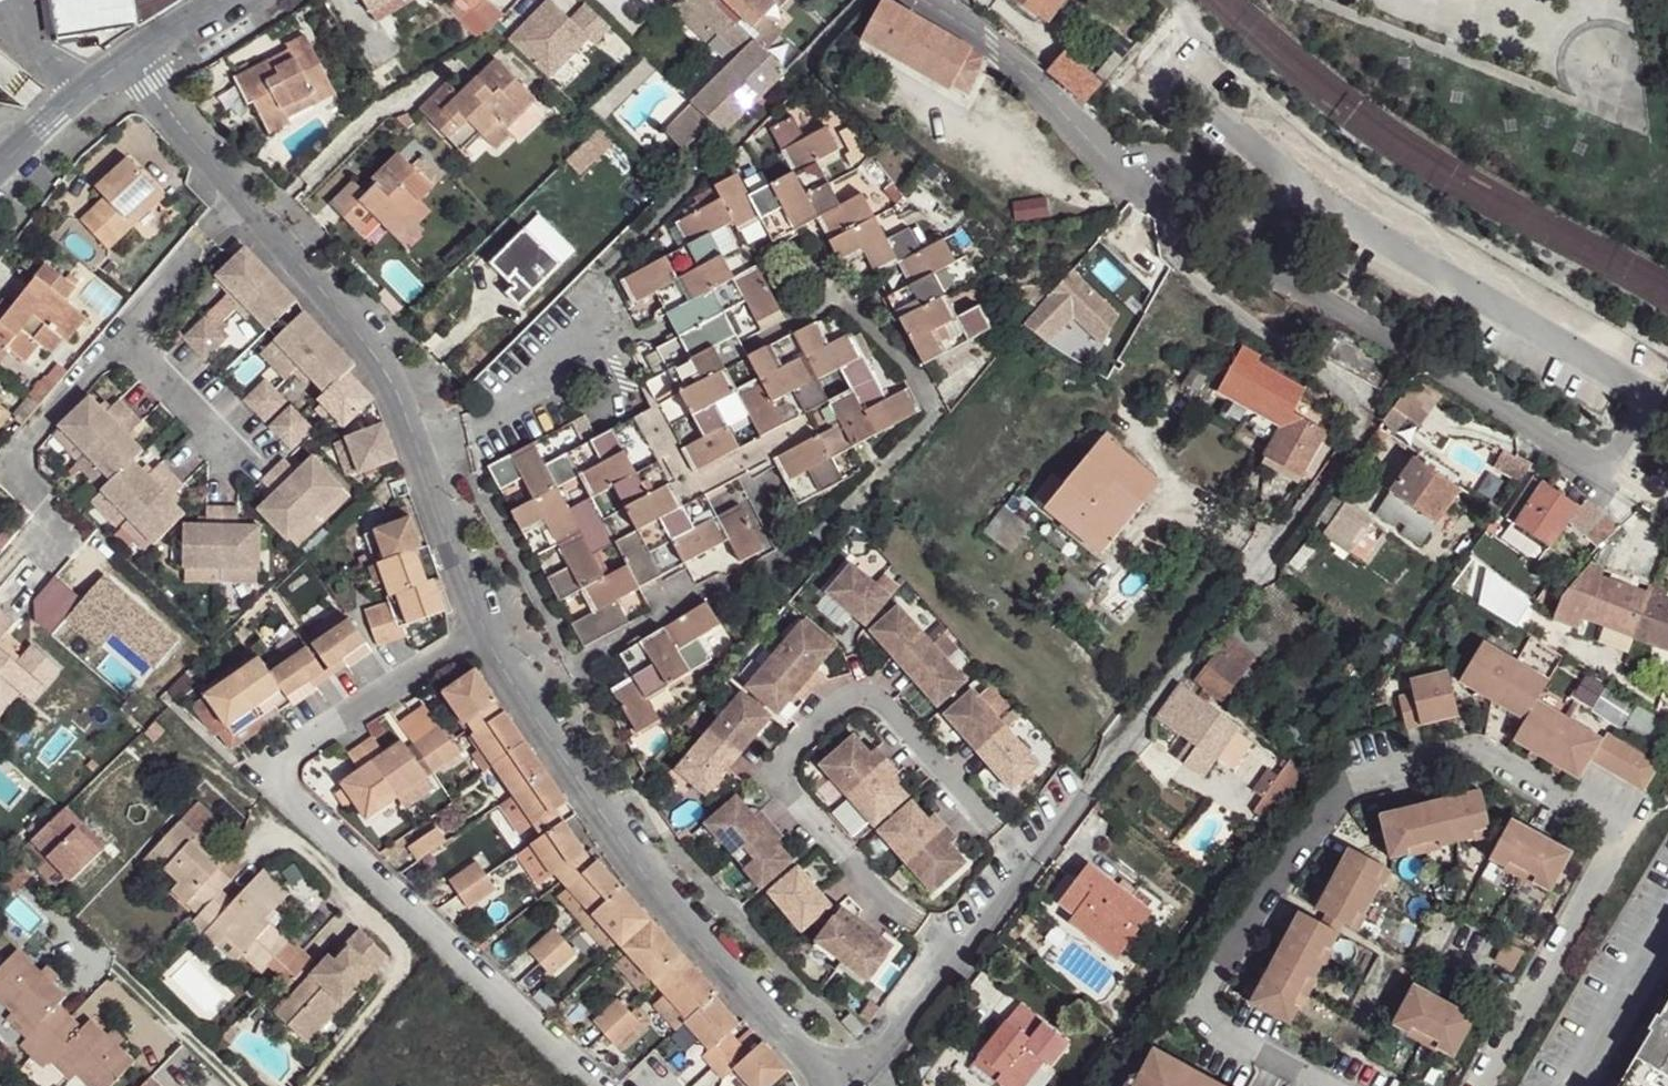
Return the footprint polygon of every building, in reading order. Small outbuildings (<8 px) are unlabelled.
[(56,35),(138,23),(176,0),(51,0),(56,35)] [(372,14),(395,0),(363,0),(372,14)] [(447,0),(439,0),(434,7),(456,23),(465,13),(447,0)] [(574,17),(554,0),(541,0),(505,41),(552,81),(605,20),(586,4),(574,17)] [(787,71),(744,31),(713,3),(709,0),(676,0),(669,7),(705,41),(714,31),(740,53),(693,103),(693,105),(667,133),(686,150),(715,121),(726,132),(787,71)] [(713,3),(744,31),(749,27),(724,0),(717,0),(713,3)] [(749,27),(762,15),(773,6),(769,0),(724,0),(749,27)] [(773,6),(777,10),(788,0),(769,0),(773,6)] [(969,47),(886,0),(884,0),(861,41),(946,87),(949,83),(961,64),(969,47)] [(1049,19),(1063,0),(1024,0),(1049,19)] [(762,15),(749,27),(769,45),(780,35),(762,15)] [(783,35),(769,48),(782,61),(795,48),(783,35)] [(281,54),(229,79),(243,109),(247,107),(263,138),(284,129),(281,122),(309,110),(312,116),(333,105),(303,39),(278,47),(281,54)] [(1103,88),(1066,56),(1050,73),(1088,105),(1103,88)] [(1125,64),(1115,56),(1098,77),(1105,86),(1125,64)] [(451,88),(424,113),(463,156),(483,139),(496,151),(512,135),(505,131),(521,114),(536,100),(500,61),(460,95),(451,88)] [(976,70),(961,64),(949,83),(964,92),(976,70)] [(808,108),(786,121),(795,141),(818,131),(808,108)] [(521,114),(505,131),(512,135),(516,140),(533,125),(521,114)] [(786,121),(761,133),(786,177),(832,155),(818,131),(795,141),(786,121)] [(110,195),(85,215),(112,247),(140,223),(133,215),(165,189),(136,157),(117,174),(103,186),(110,195)] [(346,184),(323,204),(339,220),(354,205),(371,222),(395,245),(412,229),(425,216),(416,205),(428,192),(393,157),(365,184),(369,188),(360,195),(346,184)] [(111,168),(97,179),(103,186),(117,174),(111,168)] [(798,199),(786,177),(742,198),(731,180),(707,192),(713,204),(726,227),(731,237),(755,223),(767,245),(811,222),(836,266),(856,255),(872,278),(892,268),(905,290),(884,301),(921,366),(982,333),(970,311),(951,320),(928,280),(958,263),(945,239),(914,255),(900,231),(880,240),(854,198),(833,208),(821,186),(798,199)] [(165,189),(133,215),(140,223),(171,195),(165,189)] [(705,238),(726,227),(713,204),(669,228),(680,249),(615,285),(627,307),(648,296),(650,296),(670,285),(682,307),(661,318),(672,340),(651,353),(663,374),(640,386),(652,411),(674,399),(698,441),(676,453),(687,476),(776,427),(767,406),(787,395),(809,435),(766,460),(792,506),(836,485),(826,462),(912,412),(901,392),(879,402),(845,337),(823,348),(810,325),(742,359),(718,317),(739,305),(752,326),(772,315),(750,272),(728,283),(705,238)] [(354,205),(339,220),(353,236),(371,222),(354,205)] [(412,229),(395,245),(401,250),(417,234),(412,229)] [(524,232),(491,265),(508,282),(519,272),(535,291),(559,265),(524,232)] [(264,327),(295,302),(244,246),(215,275),(264,327)] [(1128,312),(1074,265),(1032,314),(1056,336),(1077,312),(1110,341),(1128,312)] [(892,268),(872,278),(884,301),(905,290),(892,268)] [(1,355),(19,334),(30,321),(37,329),(28,342),(48,360),(61,345),(64,347),(82,323),(61,306),(71,292),(39,269),(7,307),(0,302),(0,354),(1,355)] [(519,272),(508,282),(513,285),(503,294),(518,307),(535,291),(519,272)] [(670,285),(650,296),(661,318),(682,307),(670,285)] [(355,365),(304,314),(274,341),(323,394),(317,400),(343,428),(375,400),(347,372),(355,365)] [(205,317),(181,338),(204,361),(227,340),(205,317)] [(30,321),(19,334),(28,342),(37,329),(30,321)] [(1323,360),(1382,394),(1397,367),(1339,333),(1323,360)] [(1261,356),(1244,347),(1221,393),(1284,428),(1293,413),(1306,389),(1260,363),(1261,356)] [(1416,378),(1396,405),(1410,416),(1422,426),(1442,395),(1416,378)] [(267,381),(243,403),(263,423),(288,404),(267,381)] [(776,427),(687,476),(699,494),(766,460),(809,435),(787,395),(767,406),(776,427)] [(109,412),(92,399),(66,426),(113,481),(104,490),(158,545),(185,517),(173,502),(186,488),(164,468),(151,479),(135,461),(145,453),(131,439),(144,425),(121,403),(109,412)] [(674,399),(652,411),(676,453),(698,441),(674,399)] [(1396,405),(1383,423),(1397,434),(1410,416),(1396,405)] [(292,408),(269,428),(289,450),(313,429),(292,408)] [(1326,431),(1293,413),(1284,428),(1271,450),(1271,454),(1305,472),(1307,467),(1316,471),(1329,443),(1322,439),(1326,431)] [(358,475),(397,464),(385,424),(346,440),(358,475)] [(527,446),(483,470),(495,492),(515,483),(527,504),(506,516),(518,536),(538,526),(563,571),(543,581),(554,605),(576,594),(589,615),(568,627),(580,649),(622,626),(611,605),(721,546),(734,566),(757,552),(733,510),(713,519),(690,531),(676,508),(666,488),(644,498),(606,433),(539,468),(527,446)] [(1160,480),(1103,434),(1043,506),(1100,551),(1160,480)] [(1305,472),(1271,454),(1271,465),(1302,479),(1305,472)] [(1467,488),(1418,455),(1413,462),(1461,495),(1467,488)] [(274,495),(256,511),(288,542),(343,489),(312,459),(297,474),(283,460),(260,482),(274,495)] [(1461,495),(1413,462),(1378,513),(1396,526),(1400,519),(1408,523),(1403,530),(1426,548),(1461,495)] [(1493,474),(1514,491),(1521,482),(1498,466),(1493,474)] [(1578,506),(1537,476),(1508,515),(1552,543),(1570,518),(1578,506)] [(699,494),(676,508),(690,531),(713,519),(699,494)] [(1615,528),(1584,499),(1578,506),(1570,518),(1601,546),(1615,528)] [(1370,520),(1346,503),(1324,534),(1348,551),(1370,520)] [(1030,526),(1007,506),(988,531),(1010,549),(1030,526)] [(209,528),(187,529),(186,570),(261,570),(264,525),(240,525),(241,509),(210,508),(209,528)] [(411,514),(379,526),(430,570),(437,577),(441,575),(428,541),(423,543),(411,514)] [(430,570),(379,526),(369,529),(393,597),(365,608),(377,644),(408,633),(403,624),(446,606),(437,577),(430,570)] [(853,562),(828,591),(853,612),(859,606),(871,616),(891,594),(853,562)] [(1647,584),(1644,592),(1602,573),(1604,566),(1596,563),(1570,601),(1564,619),(1588,629),(1591,620),(1667,647),(1667,600),(1665,599),(1667,591),(1647,584)] [(1093,593),(1065,571),(1048,592),(1074,614),(1093,593)] [(899,603),(870,628),(939,704),(967,679),(899,603)] [(699,606),(613,659),(614,659),(626,680),(606,693),(633,736),(655,721),(643,702),(706,661),(694,641),(713,627),(699,606)] [(17,626),(2,611),(0,613),(0,646),(17,626)] [(350,617),(313,642),(332,672),(370,646),(350,617)] [(802,621),(746,685),(778,712),(794,693),(801,699),(824,673),(817,667),(834,647),(802,621)] [(1252,657),(1228,638),(1198,681),(1220,699),(1252,657)] [(1537,700),(1550,680),(1487,638),(1459,677),(1524,721),(1537,700)] [(61,670),(34,646),(18,664),(0,649),(0,697),(10,686),(21,694),(31,704),(61,670)] [(259,657),(205,697),(232,733),(270,704),(280,710),(328,675),(307,648),(270,672),(259,657)] [(477,669),(446,692),(465,724),(500,702),(477,669)] [(1442,669),(1413,676),(1416,689),(1401,693),(1411,726),(1453,715),(1451,707),(1442,669)] [(1161,709),(1159,713),(1192,736),(1181,751),(1207,771),(1243,725),(1183,680),(1161,709)] [(0,697),(0,719),(21,694),(10,686),(0,697)] [(974,687),(944,713),(1012,789),(1042,763),(974,687)] [(705,792),(771,715),(743,690),(676,767),(705,792)] [(1599,743),(1537,700),(1524,721),(1512,741),(1576,782),(1587,764),(1599,743)] [(507,713),(474,735),(535,826),(569,803),(507,713)] [(441,725),(413,743),(432,771),(460,752),(441,725)] [(817,761),(872,823),(907,792),(890,774),(897,768),(874,743),(867,748),(852,730),(817,761)] [(375,735),(348,752),(361,769),(343,783),(366,817),(426,775),(403,739),(385,752),(375,735)] [(1604,736),(1599,743),(1587,764),(1635,796),(1654,771),(1604,736)] [(1207,771),(1181,751),(1178,756),(1205,776),(1207,771)] [(1294,782),(1277,770),(1252,806),(1277,826),(1304,788),(1294,782)] [(1301,772),(1294,782),(1304,788),(1310,779),(1301,772)] [(203,785),(194,797),(219,813),(227,801),(203,785)] [(703,820),(757,886),(789,859),(774,840),(780,834),(758,807),(751,813),(735,794),(703,820)] [(1475,794),(1376,817),(1387,861),(1485,838),(1475,794)] [(877,828),(932,891),(966,859),(950,841),(957,836),(934,810),(927,816),(911,798),(877,828)] [(187,803),(140,857),(172,882),(165,892),(192,916),(213,892),(223,879),(211,868),(182,841),(190,833),(203,817),(187,803)] [(71,881),(105,847),(63,805),(29,840),(71,881)] [(427,815),(400,832),(418,862),(448,841),(427,815)] [(566,822),(533,844),(552,871),(581,841),(566,822)] [(1564,860),(1509,822),(1483,858),(1538,896),(1564,860)] [(190,833),(182,841),(211,868),(219,859),(190,833)] [(581,841),(552,871),(556,877),(587,854),(581,841)] [(1392,885),(1347,856),(1307,910),(1352,941),(1392,885)] [(172,882),(140,857),(134,865),(165,892),(172,882)] [(601,859),(570,886),(620,942),(650,916),(601,859)] [(480,861),(451,881),(470,908),(497,887),(480,861)] [(1088,865),(1059,900),(1081,920),(1074,929),(1089,941),(1093,935),(1110,950),(1129,928),(1134,933),(1149,915),(1088,865)] [(831,905),(798,866),(768,891),(801,930),(831,905)] [(227,903),(218,896),(192,927),(214,946),(224,934),(243,950),(238,955),(259,973),(267,966),(281,979),(305,952),(290,937),(287,941),(261,918),(282,893),(255,872),(227,903)] [(186,922),(192,927),(218,896),(213,892),(192,916),(186,922)] [(869,981),(895,946),(842,906),(816,941),(869,981)] [(1336,944),(1290,912),(1232,996),(1276,1028),(1336,944)] [(548,922),(525,946),(549,970),(573,946),(548,922)] [(684,952),(658,925),(627,951),(654,980),(684,952)] [(1093,935),(1089,941),(1112,959),(1134,933),(1129,928),(1110,950),(1093,935)] [(224,934),(214,946),(230,961),(238,955),(243,950),(224,934)] [(1517,959),(1498,947),(1487,964),(1505,976),(1517,959)] [(373,967),(353,949),(332,969),(327,965),(290,1000),(302,1013),(297,1019),(315,1036),(365,983),(360,979),(373,967)] [(0,970),(0,1003),(12,1014),(6,1020),(27,1039),(59,1004),(66,997),(55,984),(42,974),(18,952),(0,970)] [(305,952),(281,979),(290,983),(312,957),(305,952)] [(695,965),(664,991),(668,993),(689,1019),(684,1021),(710,1050),(703,1056),(724,1079),(735,1069),(750,1085),(772,1085),(788,1073),(763,1042),(748,1054),(732,1033),(741,1026),(715,997),(719,994),(695,965)] [(50,967),(42,974),(55,984),(61,977),(50,967)] [(378,971),(373,967),(360,979),(365,983),(378,971)] [(643,1013),(620,989),(596,1014),(619,1036),(643,1013)] [(965,1044),(988,1063),(980,1070),(999,1085),(1000,1085),(1029,1050),(1037,1057),(1056,1031),(1006,992),(965,1044)] [(684,1021),(689,1019),(668,993),(655,1006),(676,1030),(684,1021)] [(1613,1085),(1667,1085),(1667,995),(1613,1085)] [(1466,1032),(1407,997),(1384,1034),(1442,1071),(1466,1032)] [(71,1016),(59,1004),(27,1039),(21,1046),(33,1056),(71,1016)] [(71,1016),(33,1056),(45,1069),(50,1063),(72,1083),(78,1077),(88,1085),(111,1085),(134,1063),(118,1047),(127,1039),(115,1029),(108,1035),(93,1021),(84,1029),(71,1016)] [(965,1044),(958,1052),(980,1070),(988,1063),(965,1044)] [(1153,1047),(1137,1073),(1131,1071),(1122,1085),(1222,1085),(1153,1047)] [(151,1077),(142,1085),(161,1085),(151,1077)]
